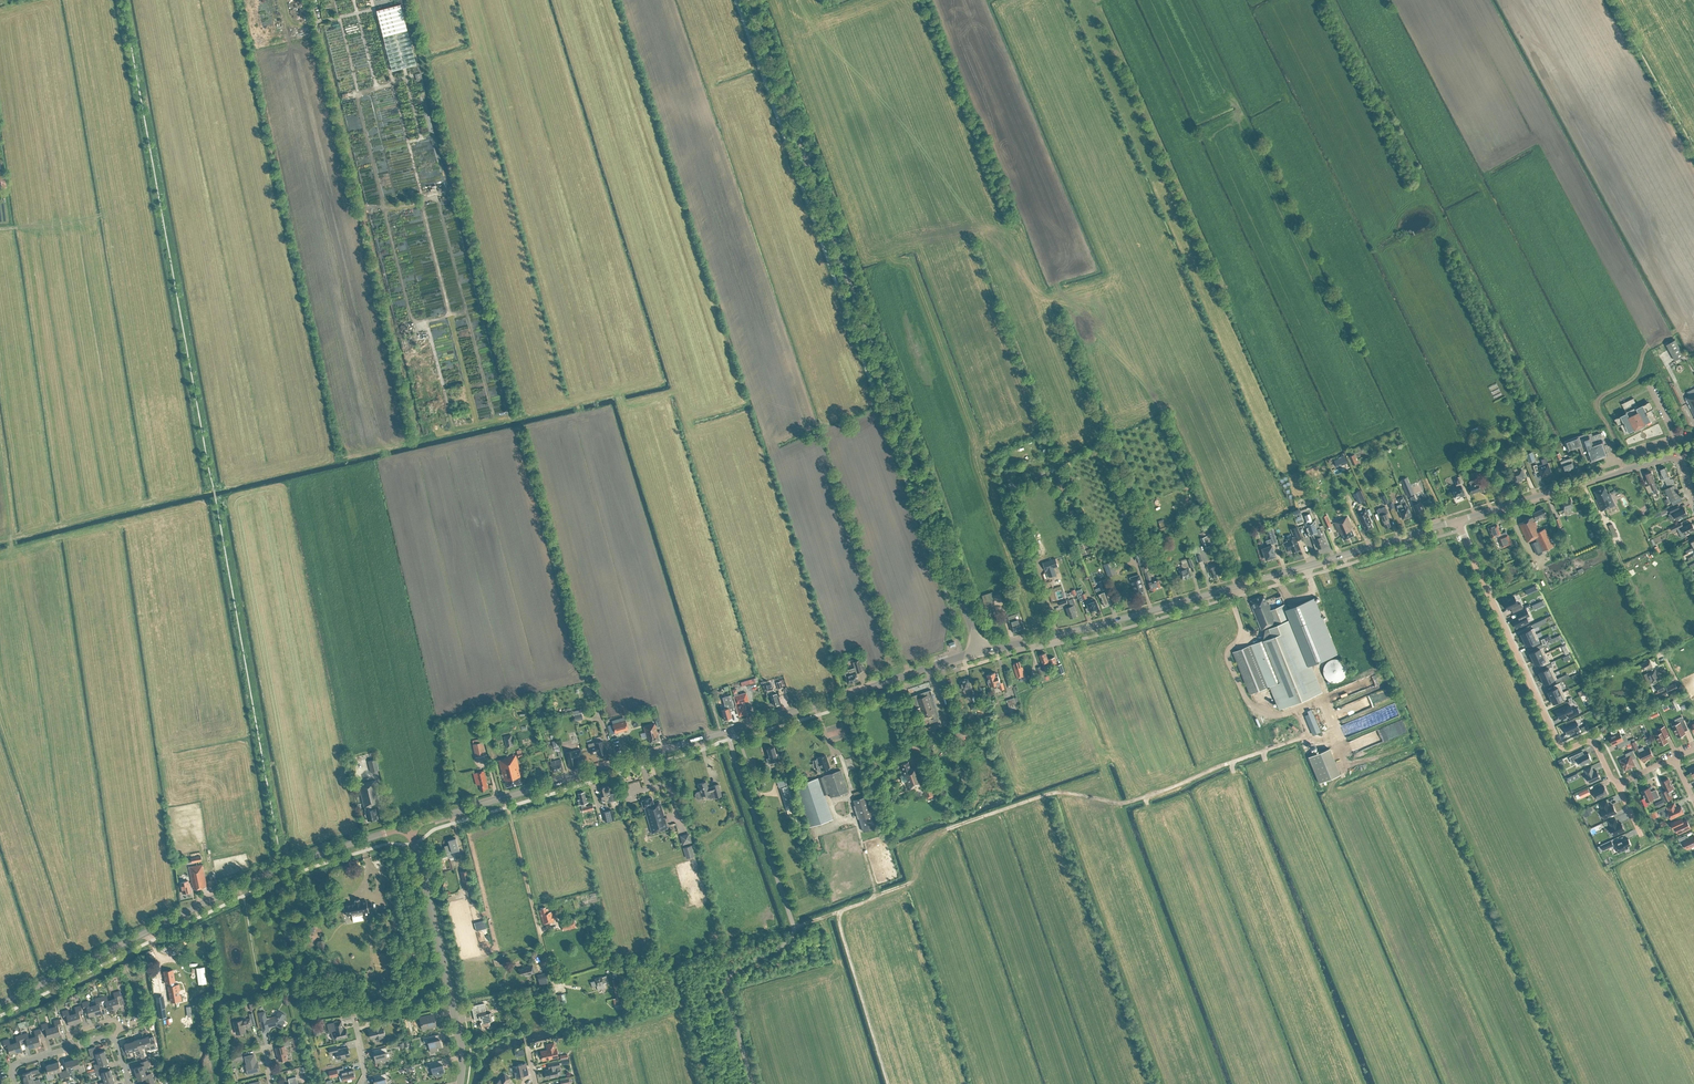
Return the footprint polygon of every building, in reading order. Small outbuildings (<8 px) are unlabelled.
[(401,4),(376,10),(392,71),(416,65),(401,4)] [(422,72),(416,73),(418,81),(424,79),(422,72)] [(1675,361),(1685,355),(1676,339),(1666,345),(1675,361)] [(1687,392),(1689,396),(1685,398),(1693,416),(1693,388),(1687,392)] [(1638,408),(1633,398),(1634,398),(1622,404),(1623,404),(1627,413),(1616,419),(1619,425),(1619,426),(1621,425),(1626,433),(1635,428),(1635,430),(1646,424),(1646,423),(1655,418),(1651,410),(1653,409),(1653,408),(1653,409),(1649,402),(1638,408)] [(1592,436),(1591,432),(1584,435),(1584,434),(1564,441),(1568,451),(1579,447),(1584,461),(1589,459),(1590,462),(1608,455),(1607,452),(1609,451),(1607,444),(1604,445),(1602,440),(1600,433),(1592,436)] [(1478,449),(1484,446),(1480,436),(1474,439),(1478,449)] [(1113,454),(1104,459),(1106,464),(1116,459),(1113,454)] [(1352,465),(1358,462),(1354,454),(1349,456),(1352,465)] [(1343,460),(1342,458),(1334,461),(1337,467),(1347,463),(1345,458),(1343,460)] [(1574,467),(1571,458),(1564,460),(1564,459),(1563,459),(1563,460),(1560,461),(1564,471),(1574,467)] [(1515,483),(1518,482),(1518,481),(1521,479),(1525,477),(1521,467),(1525,465),(1523,460),(1519,461),(1520,465),(1509,469),(1514,482),(1515,482),(1515,483)] [(1536,464),(1533,465),(1536,472),(1539,471),(1540,472),(1539,472),(1541,477),(1551,473),(1547,462),(1537,466),(1536,464)] [(1670,479),(1666,467),(1660,469),(1662,474),(1661,475),(1663,481),(1666,480),(1668,487),(1665,489),(1670,498),(1668,499),(1670,502),(1671,501),(1673,505),(1683,501),(1681,497),(1672,478),(1670,479)] [(1009,471),(1004,473),(1008,484),(1013,482),(1011,476),(1009,471)] [(1652,472),(1645,474),(1647,479),(1646,480),(1647,483),(1649,482),(1654,494),(1658,492),(1654,481),(1655,480),(1652,472)] [(1456,499),(1460,498),(1460,496),(1465,494),(1460,483),(1463,482),(1461,476),(1458,477),(1458,478),(1454,479),(1457,487),(1452,489),(1456,499)] [(1478,483),(1476,479),(1469,481),(1471,485),(1469,486),(1472,493),(1480,489),(1478,483)] [(1017,488),(1014,481),(1008,484),(1011,490),(1017,488)] [(1608,494),(1607,492),(1604,487),(1594,491),(1597,498),(1595,499),(1600,511),(1605,509),(1605,510),(1608,509),(1615,505),(1610,493),(1608,494)] [(1365,500),(1360,489),(1352,493),(1355,499),(1356,498),(1358,503),(1365,500)] [(1418,503),(1414,495),(1410,497),(1413,505),(1416,513),(1424,510),(1420,502),(1418,503)] [(1407,506),(1405,502),(1403,496),(1398,498),(1399,503),(1401,502),(1401,503),(1397,505),(1398,510),(1399,510),(1403,519),(1403,518),(1404,519),(1407,517),(1411,515),(1407,506)] [(1572,512),(1571,507),(1573,507),(1570,498),(1561,501),(1563,510),(1566,509),(1568,513),(1572,512)] [(1677,505),(1669,509),(1671,513),(1670,513),(1672,517),(1675,516),(1677,520),(1688,515),(1685,508),(1680,510),(1679,511),(1678,509),(1679,509),(1677,505)] [(1391,525),(1386,513),(1388,512),(1385,506),(1377,510),(1381,520),(1382,519),(1385,528),(1391,525)] [(1339,515),(1346,512),(1344,507),(1337,510),(1339,515)] [(1315,510),(1311,512),(1310,508),(1293,514),(1297,524),(1303,522),(1308,535),(1311,534),(1316,548),(1327,544),(1322,530),(1321,531),(1316,517),(1317,517),(1315,510)] [(1372,527),(1370,522),(1371,522),(1365,508),(1357,512),(1363,526),(1364,525),(1365,530),(1372,527)] [(1527,542),(1535,538),(1536,541),(1531,543),(1536,554),(1553,546),(1544,528),(1539,531),(1534,520),(1536,519),(1546,514),(1543,508),(1533,513),(1534,516),(1531,517),(1518,523),(1527,542)] [(1326,527),(1332,525),(1327,514),(1322,517),(1326,527)] [(1354,535),(1351,528),(1352,527),(1347,516),(1334,522),(1339,533),(1341,533),(1344,539),(1354,535)] [(1623,519),(1610,524),(1612,529),(1625,524),(1623,519)] [(1161,530),(1167,528),(1165,521),(1159,523),(1161,530)] [(1673,531),(1683,526),(1681,522),(1671,527),(1673,531)] [(1693,530),(1693,527),(1692,523),(1682,527),(1682,528),(1679,529),(1683,537),(1687,536),(1686,534),(1693,530)] [(1500,534),(1497,524),(1489,528),(1492,537),(1498,535),(1503,547),(1510,544),(1506,532),(1500,534)] [(1296,550),(1300,549),(1297,540),(1301,538),(1297,527),(1291,529),(1294,536),(1286,539),(1287,541),(1283,543),(1286,551),(1291,549),(1292,552),(1293,552),(1294,552),(1296,551),(1296,550)] [(1276,556),(1271,544),(1277,542),(1272,528),(1268,529),(1271,538),(1266,540),(1268,545),(1268,546),(1262,548),(1266,559),(1267,558),(1267,559),(1271,558),(1270,557),(1276,556)] [(1204,548),(1212,545),(1208,535),(1200,538),(1204,548)] [(1140,549),(1136,550),(1139,561),(1140,564),(1146,562),(1144,555),(1143,555),(1142,551),(1141,551),(1140,549)] [(1046,569),(1049,576),(1056,574),(1054,567),(1058,565),(1056,558),(1043,562),(1045,570),(1046,569)] [(1189,567),(1193,565),(1190,558),(1187,559),(1188,562),(1182,564),(1183,568),(1179,570),(1182,580),(1192,576),(1188,567),(1189,566),(1189,567)] [(1117,573),(1112,560),(1103,563),(1108,576),(1117,573)] [(1213,563),(1209,565),(1206,566),(1209,572),(1210,572),(1212,578),(1221,574),(1219,569),(1220,568),(1218,561),(1213,562),(1213,563)] [(1139,575),(1130,577),(1135,594),(1139,593),(1139,594),(1141,594),(1143,593),(1144,592),(1139,575)] [(1152,581),(1150,575),(1146,576),(1148,582),(1150,591),(1155,590),(1155,588),(1160,586),(1158,579),(1152,581)] [(1100,587),(1095,588),(1097,594),(1098,594),(1099,597),(1100,597),(1104,606),(1110,603),(1104,588),(1105,588),(1105,587),(1102,579),(1097,581),(1100,587)] [(1527,595),(1537,590),(1535,585),(1525,590),(1527,595)] [(1083,593),(1081,588),(1076,590),(1080,600),(1087,598),(1085,593),(1083,593)] [(992,591),(981,594),(986,609),(993,607),(990,598),(994,597),(992,591)] [(1264,639),(1233,652),(1250,694),(1270,686),(1279,708),(1322,691),(1311,664),(1319,661),(1336,654),(1321,615),(1319,610),(1318,610),(1316,605),(1317,605),(1314,598),(1312,598),(1312,599),(1301,604),(1301,603),(1296,605),(1287,609),(1284,604),(1271,609),(1268,603),(1267,603),(1264,595),(1251,600),(1253,606),(1252,607),(1261,630),(1266,628),(1266,629),(1264,639)] [(1514,596),(1504,601),(1507,609),(1511,608),(1513,612),(1523,608),(1520,603),(1518,604),(1514,596)] [(1070,618),(1077,615),(1075,611),(1076,611),(1074,605),(1076,604),(1073,598),(1068,599),(1071,606),(1066,607),(1070,618)] [(1093,601),(1092,598),(1086,600),(1087,603),(1088,607),(1086,608),(1087,611),(1090,611),(1099,607),(1096,600),(1093,601)] [(1534,609),(1545,604),(1543,600),(1532,605),(1534,609)] [(1529,616),(1526,609),(1516,613),(1518,616),(1512,619),(1515,627),(1528,622),(1526,617),(1529,616)] [(1016,620),(1014,615),(1009,616),(1010,622),(1009,622),(1012,631),(1024,628),(1021,618),(1016,620)] [(1533,628),(1520,634),(1523,640),(1536,634),(1533,628)] [(1536,634),(1523,640),(1526,645),(1531,643),(1532,646),(1540,643),(1538,640),(1536,634)] [(1537,650),(1529,653),(1532,659),(1545,653),(1542,647),(1543,647),(1541,643),(1535,646),(1537,650)] [(1039,655),(1042,665),(1049,663),(1050,665),(1056,663),(1055,660),(1054,657),(1048,659),(1046,652),(1039,655)] [(1545,653),(1532,659),(1535,665),(1537,663),(1542,661),(1543,665),(1549,662),(1548,658),(1547,659),(1545,653)] [(1335,683),(1338,682),(1341,681),(1343,679),(1345,676),(1346,674),(1347,670),(1346,667),(1345,664),(1343,662),(1341,660),(1338,659),(1335,658),(1332,659),(1329,660),(1327,662),(1325,664),(1323,667),(1322,669),(1322,672),(1323,675),(1325,678),(1327,680),(1329,682),(1332,683),(1335,683)] [(860,664),(859,660),(853,662),(855,668),(849,669),(849,671),(845,672),(846,676),(848,683),(859,680),(857,673),(862,671),(862,670),(866,669),(864,663),(860,664)] [(1651,660),(1642,664),(1645,670),(1647,669),(1648,672),(1653,682),(1661,679),(1656,669),(1655,669),(1653,666),(1651,660)] [(1015,664),(1013,665),(1017,678),(1025,675),(1022,666),(1021,667),(1019,661),(1014,663),(1015,664)] [(1060,673),(1065,672),(1062,663),(1057,665),(1060,673)] [(1546,669),(1538,672),(1541,678),(1554,672),(1551,667),(1552,666),(1550,663),(1544,665),(1546,669)] [(1041,666),(1037,667),(1042,680),(1045,678),(1041,666)] [(996,675),(995,672),(991,673),(991,672),(988,673),(988,674),(987,674),(989,681),(988,681),(989,685),(990,685),(991,688),(997,687),(996,684),(999,683),(1001,690),(1005,688),(1003,682),(1001,682),(998,674),(996,675)] [(1554,672),(1541,678),(1544,684),(1554,679),(1556,682),(1560,680),(1560,681),(1564,679),(1562,676),(1556,678),(1554,672)] [(754,678),(740,682),(742,686),(755,682),(754,678)] [(970,694),(968,688),(970,687),(967,678),(961,681),(962,685),(961,686),(962,690),(964,689),(966,695),(970,694)] [(1555,688),(1547,692),(1550,698),(1563,692),(1560,686),(1561,686),(1559,682),(1553,685),(1555,688)] [(1669,693),(1678,688),(1676,682),(1667,687),(1669,693)] [(1342,689),(1344,694),(1350,691),(1348,686),(1342,689)] [(773,690),(772,687),(767,688),(768,691),(770,691),(774,705),(780,703),(778,696),(779,695),(778,692),(776,693),(775,691),(774,690),(773,690)] [(940,716),(931,689),(912,696),(913,701),(911,701),(915,712),(917,712),(919,716),(921,716),(923,722),(928,720),(937,717),(940,716)] [(744,708),(746,707),(744,701),(748,700),(746,692),(733,696),(739,715),(740,715),(741,715),(742,715),(743,714),(746,713),(744,708)] [(1563,692),(1550,698),(1553,703),(1565,698),(1563,692)] [(1691,697),(1689,693),(1679,697),(1681,702),(1691,697)] [(1014,697),(1007,700),(1010,707),(1011,711),(1018,709),(1016,705),(1014,697)] [(973,710),(981,708),(979,702),(971,704),(973,710)] [(728,707),(727,703),(723,704),(724,708),(721,709),(724,719),(725,719),(727,719),(728,718),(731,717),(730,712),(730,711),(729,707),(728,707)] [(1569,704),(1555,710),(1559,718),(1567,714),(1569,717),(1579,712),(1576,707),(1571,709),(1569,704)] [(957,727),(950,706),(942,708),(944,713),(946,712),(952,729),(957,727)] [(1313,734),(1320,731),(1311,709),(1307,710),(1309,713),(1305,715),(1313,734)] [(575,721),(583,719),(582,713),(574,715),(575,721)] [(1678,737),(1686,733),(1683,727),(1687,725),(1682,716),(1675,719),(1677,723),(1673,725),(1678,737)] [(626,719),(613,723),(616,732),(629,728),(626,719)] [(1576,720),(1563,726),(1567,734),(1579,728),(1576,720)] [(659,740),(658,734),(654,723),(643,726),(647,737),(648,737),(650,743),(659,740)] [(1661,745),(1668,741),(1666,737),(1669,735),(1665,726),(1659,729),(1660,733),(1656,735),(1661,745)] [(967,728),(955,732),(958,739),(970,735),(967,728)] [(1622,736),(1620,732),(1610,737),(1614,745),(1614,744),(1617,742),(1618,743),(1617,744),(1619,748),(1631,742),(1630,739),(1628,740),(1625,734),(1622,736)] [(507,747),(514,745),(512,735),(504,736),(507,747)] [(919,735),(909,738),(912,746),(922,743),(919,735)] [(475,757),(485,755),(483,741),(482,742),(481,738),(472,740),(473,744),(475,757)] [(1354,740),(1358,750),(1366,747),(1364,743),(1362,743),(1360,738),(1354,740)] [(559,746),(557,739),(552,741),(554,751),(556,751),(561,750),(559,746)] [(597,755),(606,752),(603,740),(594,743),(594,745),(588,747),(590,754),(597,752),(597,755)] [(776,753),(774,747),(767,749),(770,758),(767,759),(768,763),(781,759),(779,752),(776,753)] [(1330,747),(1309,755),(1319,782),(1340,774),(1330,747)] [(1644,750),(1643,747),(1638,749),(1640,752),(1639,752),(1644,761),(1654,756),(1649,747),(1644,750)] [(583,758),(580,749),(573,751),(573,750),(566,752),(569,765),(576,763),(576,759),(583,758)] [(1585,755),(1583,750),(1569,757),(1572,763),(1578,760),(1580,766),(1592,760),(1589,753),(1585,755)] [(1625,770),(1635,765),(1632,759),(1636,757),(1633,750),(1625,754),(1627,757),(1620,760),(1625,770)] [(521,783),(520,776),(519,769),(516,754),(504,757),(504,758),(498,760),(504,780),(505,780),(507,786),(521,783)] [(825,755),(817,758),(814,759),(818,771),(826,768),(826,770),(829,769),(829,767),(828,765),(829,765),(827,758),(826,758),(825,755)] [(377,759),(368,761),(371,772),(379,769),(377,759)] [(553,772),(563,769),(560,759),(550,761),(553,772)] [(924,784),(918,766),(910,768),(909,762),(902,764),(905,775),(901,776),(903,782),(906,780),(909,789),(924,784)] [(1587,775),(1590,783),(1601,778),(1597,770),(1594,772),(1591,766),(1585,769),(1588,775),(1587,775)] [(484,770),(473,773),(476,784),(479,784),(481,791),(485,790),(485,788),(488,788),(484,770)] [(830,797),(848,791),(841,770),(823,775),(819,777),(795,785),(808,827),(833,819),(824,794),(829,793),(830,797)] [(1671,784),(1669,778),(1662,781),(1666,791),(1662,793),(1666,801),(1672,798),(1669,790),(1674,788),(1672,784),(1671,784)] [(374,808),(373,805),(380,803),(375,780),(359,784),(364,807),(365,807),(365,810),(366,814),(368,820),(369,821),(372,820),(372,819),(377,818),(376,812),(377,812),(376,809),(375,809),(375,808),(374,808)] [(708,787),(706,781),(697,784),(700,791),(696,792),(695,794),(696,797),(698,799),(700,798),(702,796),(701,795),(707,794),(707,797),(710,798),(715,796),(715,797),(721,795),(718,784),(712,785),(712,786),(708,787)] [(786,809),(789,809),(794,807),(787,783),(783,784),(784,787),(779,788),(786,809)] [(610,794),(609,790),(608,790),(607,785),(600,787),(603,796),(601,797),(602,801),(606,800),(607,802),(618,799),(614,793),(610,794)] [(927,798),(932,797),(936,796),(932,785),(924,787),(927,798)] [(1597,800),(1609,794),(1604,785),(1593,790),(1597,800)] [(1651,792),(1649,787),(1642,791),(1647,801),(1654,798),(1655,799),(1660,797),(1657,790),(1651,792)] [(1589,789),(1580,793),(1582,798),(1592,794),(1589,789)] [(585,798),(584,792),(578,793),(579,799),(577,800),(579,805),(581,804),(583,812),(594,809),(592,804),(586,806),(585,803),(588,802),(586,797),(585,798)] [(864,831),(880,826),(870,794),(854,799),(864,831)] [(654,803),(652,797),(640,800),(643,807),(644,807),(651,833),(663,830),(663,829),(667,828),(667,827),(668,827),(665,818),(667,818),(666,814),(664,815),(660,801),(660,802),(660,801),(654,803)] [(1657,807),(1665,803),(1663,799),(1655,803),(1657,807)] [(1609,806),(1607,800),(1600,803),(1603,809),(1601,810),(1605,817),(1617,812),(1613,805),(1609,806)] [(1677,807),(1675,803),(1667,806),(1669,810),(1668,811),(1669,813),(1668,813),(1670,817),(1671,817),(1671,818),(1672,818),(1683,813),(1684,813),(1680,805),(1680,806),(1677,807)] [(1592,807),(1583,811),(1584,815),(1591,812),(1591,811),(1593,810),(1592,807)] [(605,821),(614,819),(611,809),(603,811),(605,821)] [(1658,810),(1652,813),(1655,818),(1661,815),(1658,810)] [(1612,827),(1611,827),(1614,834),(1625,829),(1621,822),(1618,823),(1615,817),(1609,821),(1612,827)] [(1684,821),(1682,818),(1671,823),(1674,829),(1676,828),(1679,833),(1691,827),(1687,819),(1684,821)] [(682,844),(692,842),(689,832),(680,835),(682,844)] [(1686,835),(1678,838),(1681,844),(1685,843),(1686,845),(1685,848),(1690,849),(1691,847),(1693,845),(1693,836),(1691,837),(1686,835)] [(448,857),(454,855),(452,851),(459,849),(455,837),(448,839),(449,844),(444,845),(448,857)] [(1632,844),(1629,838),(1625,840),(1625,839),(1615,844),(1619,852),(1629,848),(1628,846),(1632,844)] [(1608,848),(1614,845),(1611,839),(1605,842),(1608,848)] [(686,858),(694,856),(691,845),(683,847),(686,858)] [(208,886),(203,864),(189,866),(193,886),(194,886),(194,889),(208,886)] [(470,875),(469,869),(460,871),(464,889),(472,887),(474,886),(471,875),(470,875)] [(183,893),(190,891),(188,880),(181,882),(183,893)] [(397,905),(394,893),(388,894),(391,907),(397,905)] [(368,911),(368,909),(371,908),(369,901),(366,902),(366,900),(360,901),(359,899),(354,899),(355,902),(343,904),(344,909),(346,909),(347,915),(351,914),(352,916),(354,915),(355,920),(361,919),(360,914),(362,914),(362,912),(368,911)] [(546,909),(545,906),(541,907),(541,910),(540,910),(543,923),(554,921),(552,911),(549,912),(548,908),(546,909)] [(576,927),(573,918),(560,921),(563,930),(576,927)] [(484,928),(482,920),(474,922),(476,930),(484,928)] [(317,941),(320,952),(326,950),(324,939),(317,941)] [(505,960),(501,956),(497,960),(502,964),(505,960)] [(524,975),(534,972),(532,965),(524,967),(524,968),(519,969),(521,975),(524,974),(524,975)] [(206,983),(204,966),(197,968),(199,984),(206,983)] [(173,969),(164,971),(166,983),(169,982),(169,985),(168,986),(171,1001),(175,1001),(175,1000),(179,999),(179,1000),(181,1000),(180,994),(179,995),(178,990),(180,990),(179,984),(174,985),(174,981),(175,981),(173,969)] [(602,976),(595,978),(595,980),(591,981),(592,986),(597,985),(598,989),(605,987),(604,983),(607,982),(606,976),(603,977),(602,976)] [(615,1005),(621,1003),(620,996),(621,996),(617,978),(612,980),(616,997),(613,998),(615,1005)] [(111,999),(115,1009),(117,1008),(117,1007),(120,1005),(118,998),(121,997),(119,990),(113,992),(115,997),(111,999)] [(115,1009),(111,999),(108,1000),(107,994),(101,996),(104,1007),(107,1006),(108,1009),(112,1008),(112,1010),(115,1009)] [(101,1008),(104,1007),(101,996),(95,998),(97,1003),(93,1004),(96,1015),(99,1014),(98,1012),(102,1011),(101,1008)] [(164,999),(157,1000),(157,1002),(160,1018),(166,1017),(164,1007),(165,1007),(164,1001),(164,999)] [(96,1015),(93,1004),(90,1005),(88,1000),(82,1002),(84,1009),(87,1008),(90,1015),(93,1014),(94,1016),(96,1015)] [(484,1003),(476,1004),(476,1007),(473,1008),(475,1015),(474,1015),(475,1019),(474,1020),(480,1018),(481,1026),(490,1024),(489,1021),(492,1020),(491,1012),(485,1013),(485,1010),(486,1010),(484,1003)] [(73,1013),(76,1024),(79,1023),(78,1021),(82,1020),(80,1013),(83,1012),(80,1005),(75,1007),(76,1012),(73,1013)] [(76,1024),(73,1013),(70,1014),(68,1009),(62,1011),(64,1017),(67,1016),(70,1024),(73,1023),(74,1024),(76,1024)] [(267,1018),(265,1010),(258,1012),(260,1021),(259,1021),(261,1028),(262,1028),(263,1032),(270,1030),(269,1026),(275,1025),(275,1024),(280,1027),(284,1020),(282,1019),(285,1015),(279,1011),(275,1017),(273,1017),(273,1016),(267,1018)] [(255,1023),(253,1017),(252,1012),(249,1013),(250,1018),(242,1019),(233,1021),(236,1032),(245,1030),(244,1026),(247,1025),(247,1026),(252,1025),(251,1024),(255,1023)] [(422,1029),(436,1026),(433,1013),(419,1016),(422,1029)] [(52,1026),(55,1037),(58,1036),(57,1034),(61,1033),(59,1026),(62,1025),(60,1018),(54,1020),(55,1025),(52,1026)] [(342,1029),(342,1027),(343,1027),(341,1020),(334,1022),(327,1023),(329,1033),(331,1032),(333,1039),(347,1036),(346,1028),(342,1029)] [(55,1037),(52,1026),(49,1027),(47,1022),(41,1024),(43,1031),(46,1030),(49,1037),(52,1036),(53,1037),(55,1037)] [(380,1027),(380,1025),(374,1026),(375,1027),(375,1026),(375,1027),(368,1029),(370,1038),(378,1036),(378,1038),(377,1038),(383,1037),(382,1035),(383,1034),(382,1027),(380,1027)] [(32,1037),(36,1047),(38,1046),(38,1044),(41,1043),(39,1036),(42,1035),(40,1028),(34,1030),(36,1035),(32,1037)] [(36,1047),(32,1037),(29,1038),(27,1032),(21,1034),(23,1041),(27,1040),(29,1047),(33,1046),(33,1048),(36,1047)] [(21,1042),(23,1041),(21,1034),(16,1036),(17,1041),(14,1042),(17,1053),(20,1052),(19,1050),(23,1049),(21,1042)] [(144,1035),(142,1036),(145,1046),(146,1050),(150,1049),(150,1050),(158,1047),(153,1034),(149,1036),(149,1035),(145,1037),(144,1035)] [(439,1038),(438,1034),(439,1034),(438,1034),(422,1037),(423,1038),(424,1042),(428,1041),(430,1052),(437,1050),(437,1047),(441,1046),(440,1041),(439,1041),(439,1039),(440,1039),(440,1038),(439,1038)] [(142,1047),(145,1046),(142,1036),(140,1036),(140,1038),(136,1039),(141,1053),(144,1053),(142,1047)] [(17,1053),(14,1042),(11,1044),(9,1038),(3,1040),(5,1047),(8,1046),(10,1053),(14,1052),(15,1053),(17,1053)] [(141,1053),(136,1039),(133,1040),(132,1039),(130,1040),(133,1050),(137,1049),(138,1054),(141,1053)] [(130,1051),(133,1050),(130,1040),(128,1040),(128,1042),(124,1043),(129,1057),(132,1056),(130,1051)] [(287,1059),(284,1045),(290,1044),(289,1040),(280,1042),(281,1046),(279,1046),(280,1047),(275,1048),(276,1052),(277,1052),(279,1060),(282,1059),(283,1060),(287,1059)] [(555,1048),(553,1043),(546,1044),(547,1049),(541,1051),(543,1059),(557,1056),(556,1048),(555,1048)] [(337,1049),(336,1045),(329,1047),(330,1053),(336,1052),(337,1059),(350,1056),(348,1046),(337,1049)] [(98,1059),(106,1056),(104,1050),(97,1052),(95,1046),(88,1048),(91,1057),(96,1055),(98,1059)] [(387,1051),(386,1047),(386,1046),(372,1049),(372,1050),(373,1049),(374,1054),(375,1054),(375,1056),(374,1056),(376,1062),(387,1059),(385,1052),(387,1051)] [(233,1061),(243,1059),(241,1051),(231,1054),(233,1061)] [(256,1062),(254,1054),(245,1056),(247,1064),(246,1064),(247,1070),(245,1070),(246,1074),(259,1070),(257,1062),(256,1062)] [(98,1059),(95,1060),(96,1063),(93,1064),(95,1070),(102,1068),(101,1065),(108,1062),(106,1056),(98,1059)] [(74,1068),(75,1068),(78,1067),(79,1072),(85,1070),(83,1064),(80,1065),(78,1057),(71,1059),(74,1068)] [(77,1076),(75,1068),(74,1068),(71,1059),(65,1061),(68,1068),(65,1070),(67,1076),(73,1074),(74,1077),(77,1076)] [(134,1074),(145,1071),(147,1070),(146,1066),(149,1065),(147,1059),(141,1062),(142,1065),(134,1067),(135,1071),(134,1071),(134,1074)] [(442,1064),(441,1059),(425,1063),(426,1063),(427,1068),(431,1067),(433,1074),(436,1073),(436,1075),(441,1074),(441,1072),(444,1071),(443,1066),(442,1066),(442,1064),(443,1064),(443,1063),(442,1064)] [(67,1076),(65,1070),(62,1070),(59,1061),(52,1063),(55,1072),(59,1071),(61,1078),(67,1076)] [(552,1068),(544,1070),(546,1078),(559,1076),(558,1075),(557,1070),(560,1069),(558,1061),(548,1063),(551,1063),(552,1068)] [(528,1074),(526,1062),(518,1064),(518,1065),(509,1067),(510,1072),(515,1071),(516,1078),(521,1077),(521,1076),(528,1074)] [(52,1073),(55,1072),(52,1063),(46,1065),(49,1072),(45,1073),(48,1080),(54,1078),(52,1073)] [(344,1071),(343,1067),(336,1069),(338,1075),(342,1074),(343,1080),(347,1079),(348,1081),(352,1080),(351,1078),(355,1077),(353,1069),(344,1071)] [(103,1077),(112,1075),(110,1069),(103,1071),(102,1068),(95,1070),(97,1075),(102,1074),(103,1077)] [(24,1079),(33,1077),(32,1073),(37,1071),(36,1069),(22,1073),(24,1079)] [(146,1080),(153,1078),(151,1072),(146,1074),(145,1071),(134,1074),(135,1076),(137,1076),(138,1079),(145,1077),(146,1080)] [(386,1073),(386,1072),(372,1075),(372,1076),(373,1076),(374,1080),(373,1080),(374,1080),(375,1082),(374,1082),(375,1083),(387,1083),(385,1078),(387,1077),(386,1073)] [(510,1077),(504,1073),(500,1079),(499,1078),(496,1083),(507,1083),(506,1083),(510,1077)] [(109,1083),(114,1081),(112,1075),(103,1077),(104,1081),(99,1082),(100,1083),(109,1083)]
